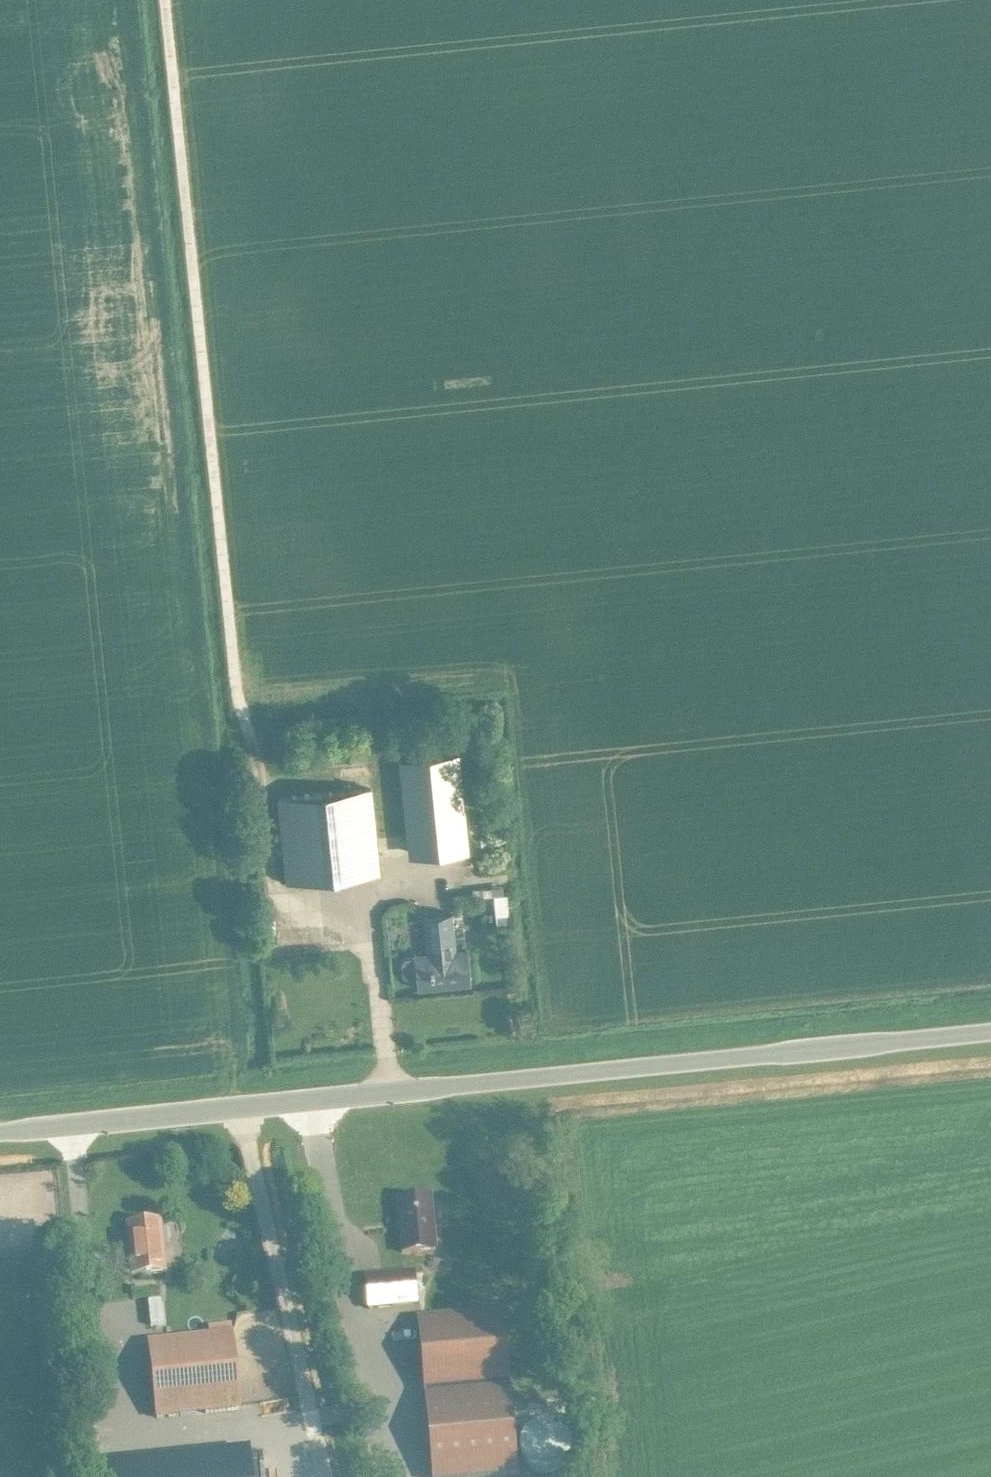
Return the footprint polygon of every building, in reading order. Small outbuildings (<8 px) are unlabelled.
[(457,755),(399,760),(409,855),(467,849),(457,755)] [(285,882),(377,872),(369,789),(277,798),(285,882)] [(405,979),(415,978),(416,991),(417,991),(417,990),(468,985),(468,986),(469,986),(465,950),(464,950),(464,952),(452,953),(449,915),(422,918),(426,956),(414,957),(414,956),(413,956),(413,959),(403,960),(400,963),(402,976),(405,979)] [(399,1251),(435,1247),(435,1246),(433,1246),(429,1196),(430,1196),(430,1195),(394,1198),(394,1199),(395,1199),(400,1249),(399,1250),(399,1251)] [(129,1274),(165,1271),(165,1270),(164,1270),(158,1219),(160,1219),(159,1218),(124,1222),(124,1223),(125,1223),(130,1273),(129,1273),(129,1274)] [(357,1306),(381,1303),(378,1272),(354,1274),(357,1306)] [(143,1318),(167,1315),(165,1293),(141,1295),(143,1318)] [(424,1393),(506,1385),(499,1308),(416,1316),(424,1393)] [(155,1416),(238,1408),(230,1331),(147,1340),(155,1416)] [(506,1385),(424,1393),(432,1476),(517,1476),(508,1385),(506,1385)] [(247,1447),(100,1462),(101,1476),(250,1476),(247,1447)]
